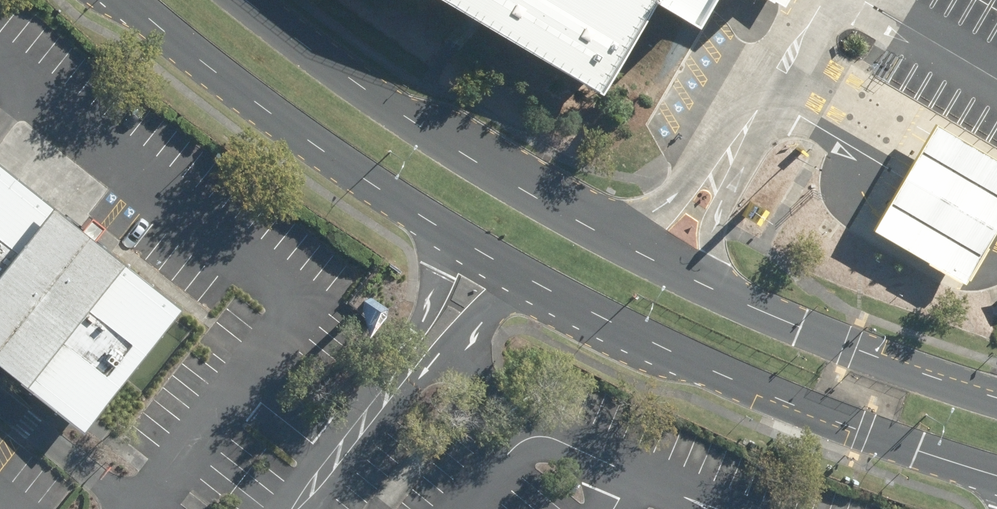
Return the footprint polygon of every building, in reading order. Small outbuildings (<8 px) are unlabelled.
[(606,92),(662,0),(454,0),(606,92)] [(876,225),(968,279),(996,231),(996,156),(937,121),(876,225)] [(89,427),(185,307),(0,162),(0,357),(89,427)]
